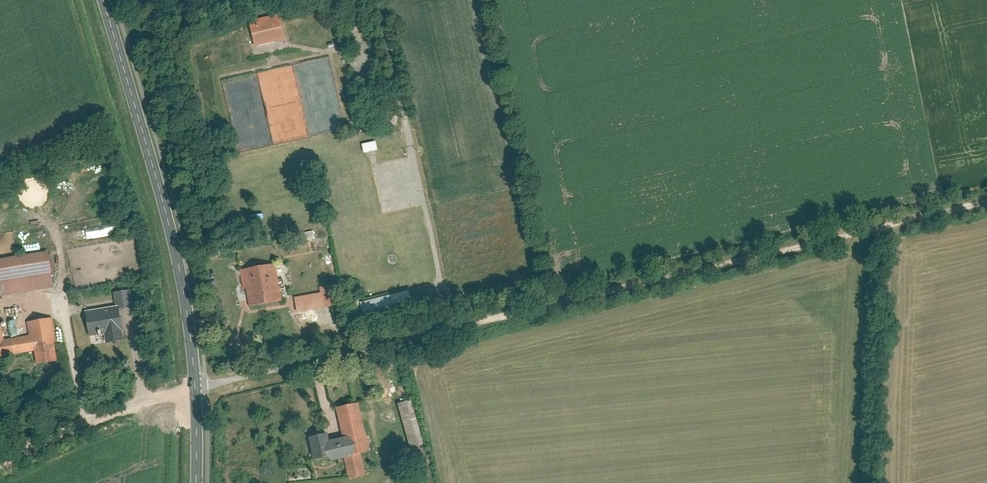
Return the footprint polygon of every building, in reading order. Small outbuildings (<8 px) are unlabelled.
[(278,12),(247,20),(253,45),(284,37),(278,12)] [(379,141),(365,143),(366,152),(380,150),(379,141)] [(70,232),(72,241),(115,232),(112,223),(70,232)] [(0,259),(0,297),(54,287),(46,249),(0,259)] [(281,299),(274,263),(241,269),(247,305),(281,299)] [(294,297),(296,311),(342,302),(338,283),(320,286),(321,292),(294,297)] [(113,291),(115,304),(84,309),(88,335),(103,332),(105,343),(123,340),(118,307),(130,305),(128,288),(113,291)] [(411,289),(363,302),(366,313),(414,299),(411,289)] [(0,320),(0,355),(35,350),(37,363),(55,360),(52,343),(56,342),(52,317),(25,321),(27,333),(3,337),(0,320)] [(326,433),(309,437),(314,459),(329,456),(330,459),(343,456),(348,477),(364,474),(360,452),(368,450),(357,401),(335,406),(341,436),(327,439),(326,433)] [(414,447),(427,444),(422,425),(411,428),(410,421),(420,418),(416,405),(404,408),(414,447)]
